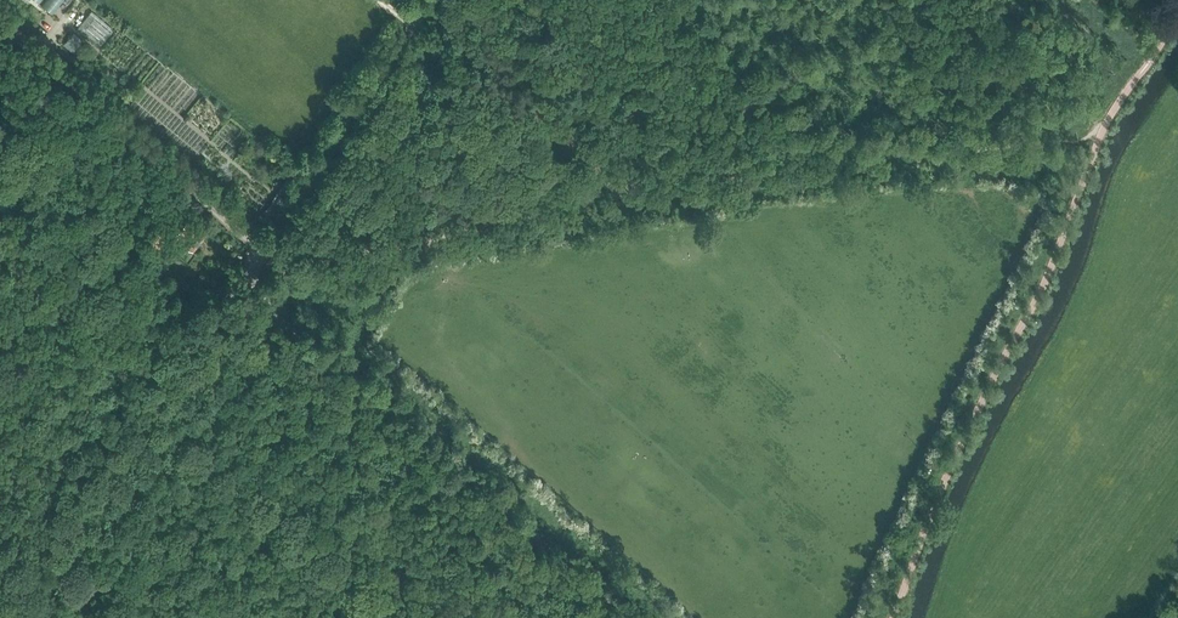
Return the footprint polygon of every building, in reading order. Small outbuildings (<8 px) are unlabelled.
[(91,11),(77,29),(99,47),(114,30),(91,11)] [(74,33),(63,45),(72,52),(82,40),(74,33)] [(1048,212),(1061,207),(1058,199),(1045,204),(1048,212)] [(155,224),(142,241),(147,245),(150,247),(151,248),(152,246),(161,234),(164,231),(160,227),(155,224)] [(147,233),(143,230),(138,236),(142,239),(147,233)]
